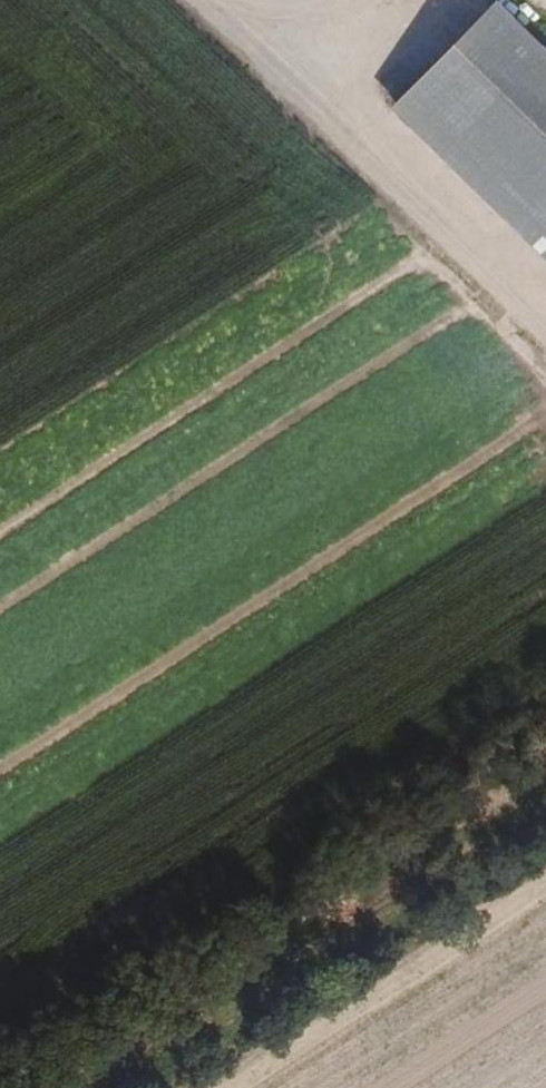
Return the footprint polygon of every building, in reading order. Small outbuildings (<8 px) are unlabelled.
[(465,0),(355,0),(329,24),(543,242),(545,238),(545,80),(465,0)]
